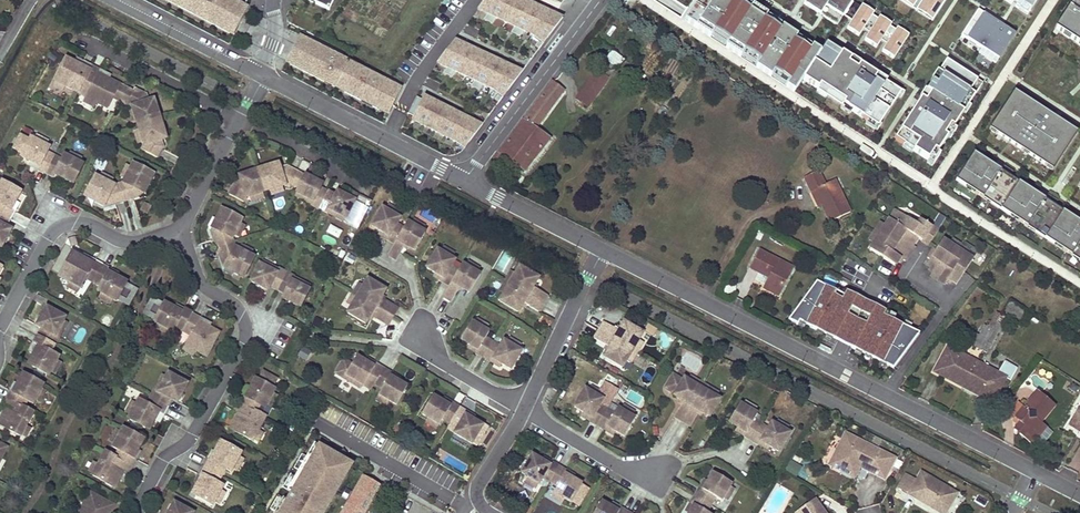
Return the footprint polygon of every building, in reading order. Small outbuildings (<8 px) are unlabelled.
[(248,8),(232,0),(227,0),(224,6),(212,0),(178,0),(180,1),(177,6),(193,14),(196,9),(208,16),(205,21),(226,32),(230,25),(237,29),(248,8)] [(308,0),(329,10),(334,0),(308,0)] [(523,0),(485,0),(477,10),(487,14),(483,20),(492,24),(496,18),(515,27),(511,33),(519,37),(524,31),(532,35),(539,40),(535,46),(539,49),(562,18),(523,0)] [(820,51),(812,46),(809,51),(795,42),(794,41),(797,36),(782,27),(779,31),(778,30),(765,22),(764,21),(767,17),(752,7),(749,11),(748,11),(735,2),(734,1),(735,0),(698,0),(687,16),(697,23),(695,27),(710,37),(713,33),(727,42),(728,43),(725,47),(741,57),(743,53),(757,62),(759,63),(756,67),(771,77),(774,72),(789,82),(786,87),(794,92),(820,51)] [(735,2),(748,11),(750,6),(740,0),(736,0),(735,2)] [(853,1),(852,0),(806,0),(804,4),(837,25),(853,1)] [(912,8),(915,4),(910,0),(899,0),(912,8)] [(912,8),(915,10),(918,6),(922,0),(918,0),(912,8)] [(918,6),(935,16),(945,0),(922,0),(918,6)] [(1030,11),(1037,0),(1012,0),(1014,1),(1017,3),(1030,11)] [(1054,29),(1063,35),(1066,30),(1073,34),(1070,39),(1078,45),(1079,42),(1079,0),(1073,0),(1054,29)] [(853,3),(844,17),(851,22),(847,29),(859,36),(863,29),(869,33),(864,40),(876,48),(881,41),(886,44),(882,51),(893,59),(908,36),(897,28),(895,31),(890,27),(891,25),(879,17),(878,19),(872,15),(874,13),(862,5),(860,8),(853,3)] [(1026,16),(1030,11),(1017,3),(1014,8),(1026,16)] [(918,6),(915,10),(932,21),(935,16),(918,6)] [(196,9),(193,14),(205,21),(208,16),(196,9)] [(1015,34),(978,10),(961,35),(998,59),(1015,34)] [(697,23),(687,16),(684,21),(695,27),(697,23)] [(768,18),(765,22),(778,30),(781,26),(768,18)] [(230,25),(226,32),(234,36),(237,29),(230,25)] [(1066,30),(1063,35),(1070,39),(1073,34),(1066,30)] [(725,46),(727,42),(714,34),(712,38),(725,46)] [(319,47),(299,37),(288,57),(295,61),(293,66),(323,81),(325,76),(338,83),(348,62),(342,59),(338,67),(315,55),(319,47)] [(795,42),(808,50),(811,46),(798,37),(795,42)] [(522,72),(454,40),(437,63),(447,68),(443,73),(452,77),(456,72),(474,81),(470,86),(479,90),(483,85),(492,89),(499,94),(494,100),(499,103),(522,72)] [(834,49),(826,43),(803,79),(818,89),(820,86),(829,92),(827,95),(842,105),(844,102),(853,109),(852,111),(867,121),(869,118),(879,125),(898,96),(890,91),(893,87),(871,73),(869,76),(865,74),(868,70),(860,65),(857,69),(848,63),(851,59),(842,53),(839,57),(832,53),(834,49)] [(342,59),(319,47),(315,55),(338,67),(342,59)] [(836,47),(832,53),(839,57),(842,53),(843,52),(836,47)] [(995,64),(998,59),(982,49),(979,53),(995,64)] [(612,50),(604,61),(617,69),(625,59),(612,50)] [(755,66),(757,62),(745,53),(742,58),(755,66)] [(295,61),(288,57),(286,62),(293,66),(295,61)] [(65,85),(78,92),(82,83),(91,66),(83,62),(81,66),(65,58),(54,80),(55,80),(65,85)] [(852,58),(848,63),(857,69),(860,65),(861,63),(852,58)] [(604,61),(597,70),(609,78),(616,69),(604,61)] [(895,139),(928,161),(934,151),(937,153),(947,138),(944,136),(950,127),(953,129),(963,114),(959,111),(965,103),(968,105),(974,96),(969,93),(977,81),(946,61),(938,74),(942,76),(937,84),(932,82),(917,104),(922,107),(919,111),(915,108),(895,139)] [(365,70),(348,62),(338,83),(347,87),(344,92),(361,101),(363,96),(375,101),(372,106),(379,110),(382,104),(391,109),(401,89),(385,81),(380,90),(377,89),(378,87),(364,80),(363,82),(360,80),(365,70)] [(90,87),(85,97),(91,100),(104,106),(106,108),(112,97),(118,84),(98,73),(99,70),(91,66),(82,83),(90,87)] [(385,81),(365,70),(360,80),(363,82),(364,80),(378,87),(377,89),(380,90),(385,81)] [(597,70),(576,99),(587,107),(609,78),(597,70)] [(785,85),(788,81),(775,73),(772,77),(785,85)] [(942,76),(936,73),(931,81),(932,82),(937,84),(942,76)] [(325,76),(323,81),(336,88),(338,83),(325,76)] [(55,80),(53,85),(63,90),(65,85),(55,80)] [(552,81),(499,153),(525,171),(550,138),(536,129),(564,90),(552,81)] [(982,84),(977,81),(969,93),(974,96),(982,84)] [(338,83),(336,88),(344,92),(347,87),(338,83)] [(112,97),(119,100),(126,88),(118,84),(112,97)] [(893,87),(890,91),(900,98),(904,92),(894,85),(893,87)] [(829,92),(820,86),(816,92),(826,98),(827,95),(829,92)] [(127,104),(133,91),(126,88),(119,100),(127,104)] [(138,125),(159,119),(156,109),(152,110),(150,101),(149,101),(148,101),(146,94),(134,89),(133,91),(127,104),(132,107),(134,112),(137,122),(138,125)] [(1022,97),(1014,92),(1010,97),(1019,103),(1022,97)] [(363,96),(361,101),(372,106),(375,101),(363,96)] [(457,143),(464,148),(481,126),(423,96),(422,100),(416,97),(408,114),(413,117),(412,120),(457,143)] [(1019,103),(1010,97),(992,125),(1001,130),(997,136),(1021,150),(1024,145),(1032,150),(1029,156),(1044,166),(1048,160),(1056,166),(1074,138),(1065,133),(1069,127),(1058,120),(1047,137),(1039,131),(1044,124),(1047,126),(1050,121),(1052,117),(1022,97),(1019,103)] [(89,105),(101,111),(104,106),(91,100),(89,105)] [(853,109),(844,102),(842,105),(841,108),(850,114),(852,111),(853,109)] [(965,115),(971,107),(965,103),(959,111),(965,115)] [(388,114),(391,109),(382,104),(379,110),(388,114)] [(134,112),(129,114),(132,124),(137,122),(134,112)] [(1047,137),(1058,120),(1052,117),(1050,121),(1047,126),(1044,124),(1039,131),(1047,137)] [(162,129),(163,129),(159,119),(138,125),(139,128),(143,139),(144,144),(141,150),(157,158),(162,147),(161,140),(162,140),(162,139),(159,131),(162,129)] [(992,125),(989,130),(997,136),(1001,130),(992,125)] [(956,130),(950,127),(944,136),(949,140),(956,130)] [(1074,138),(1077,133),(1069,127),(1065,133),(1074,138)] [(139,128),(134,130),(137,141),(143,139),(139,128)] [(48,141),(36,135),(33,140),(46,146),(48,141)] [(21,157),(39,166),(37,169),(45,173),(54,156),(46,152),(49,148),(46,146),(33,140),(30,138),(29,141),(20,136),(14,149),(23,154),(21,157)] [(1024,145),(1021,150),(1029,156),(1032,150),(1024,145)] [(937,153),(934,151),(928,161),(926,163),(932,167),(940,155),(937,153)] [(82,158),(69,152),(67,157),(79,163),(82,158)] [(973,154),(970,158),(979,164),(982,159),(973,154)] [(53,177),(55,174),(73,183),(82,164),(79,163),(67,157),(64,155),(62,160),(54,156),(45,173),(53,177)] [(1079,227),(1079,222),(1071,216),(1068,221),(1052,211),(1055,206),(1045,200),(1042,203),(1035,198),(1037,195),(1026,188),(1023,192),(1007,182),(1010,177),(1000,171),(998,174),(991,170),(993,166),(982,159),(979,164),(970,158),(955,181),(965,188),(968,183),(994,200),(991,204),(1010,216),(1012,212),(1038,228),(1035,233),(1054,245),(1057,240),(1079,255),(1079,227)] [(1053,171),(1056,166),(1048,160),(1044,166),(1053,171)] [(131,167),(125,180),(123,183),(118,184),(124,201),(133,198),(137,190),(143,193),(148,184),(144,182),(149,173),(133,164),(131,167)] [(126,165),(120,177),(125,180),(131,167),(126,165)] [(269,167),(258,170),(265,192),(269,191),(282,187),(285,186),(290,188),(291,186),(298,172),(296,171),(289,168),(286,166),(279,169),(279,167),(270,170),(269,167)] [(1000,171),(993,166),(991,170),(998,174),(1000,171)] [(1000,171),(1010,177),(1014,172),(1004,166),(1000,171)] [(244,203),(246,199),(249,198),(262,193),(265,192),(258,170),(248,173),(249,177),(241,179),(240,180),(240,181),(233,183),(228,194),(244,203)] [(818,171),(805,178),(812,192),(815,191),(822,206),(830,222),(851,213),(835,180),(825,185),(818,171)] [(304,175),(298,172),(291,186),(298,189),(304,175)] [(113,179),(101,173),(98,178),(111,184),(113,179)] [(316,181),(304,175),(298,189),(296,192),(303,196),(301,200),(310,204),(309,204),(318,209),(327,192),(319,188),(320,187),(314,184),(316,181)] [(107,200),(114,204),(124,201),(118,184),(113,185),(111,184),(98,178),(95,176),(86,193),(87,193),(96,198),(95,201),(94,201),(103,206),(107,200)] [(1026,188),(1010,177),(1007,182),(1023,192),(1026,188)] [(1,181),(0,184),(0,214),(9,219),(13,211),(10,209),(13,204),(20,192),(1,181)] [(968,183),(965,188),(991,204),(994,200),(968,183)] [(271,196),(284,192),(282,187),(269,191),(271,196)] [(815,191),(812,192),(819,207),(822,206),(815,191)] [(345,217),(354,201),(342,195),(341,198),(335,194),(335,196),(327,192),(318,209),(326,213),(327,213),(335,217),(337,214),(345,217)] [(250,203),(264,199),(262,193),(249,198),(250,203)] [(1045,200),(1055,206),(1058,201),(1048,194),(1045,200)] [(1045,200),(1037,195),(1035,198),(1042,203),(1045,200)] [(387,205),(384,209),(397,216),(399,212),(387,205)] [(1071,216),(1055,206),(1052,211),(1068,221),(1071,216)] [(414,250),(424,232),(422,231),(409,223),(406,222),(403,228),(396,223),(399,217),(397,216),(384,209),(382,207),(371,225),(380,230),(388,235),(386,238),(393,243),(387,254),(396,259),(403,248),(405,244),(407,246),(414,250)] [(224,212),(221,210),(216,219),(219,221),(224,212)] [(895,210),(889,219),(893,222),(899,213),(895,210)] [(233,243),(232,238),(233,235),(240,223),(241,220),(225,211),(224,212),(219,221),(216,219),(211,228),(218,231),(213,239),(216,248),(233,243)] [(1012,212),(1010,216),(1035,233),(1038,228),(1012,212)] [(893,222),(889,219),(879,234),(873,243),(869,249),(894,266),(897,261),(899,258),(904,261),(914,247),(909,243),(913,236),(917,238),(928,246),(937,231),(920,220),(917,225),(899,213),(893,222)] [(0,247),(10,229),(5,226),(9,219),(0,214),(0,247)] [(936,214),(934,227),(942,228),(945,216),(936,214)] [(411,219),(409,223),(422,231),(424,227),(411,219)] [(238,238),(245,225),(240,223),(233,235),(238,238)] [(885,226),(880,223),(874,231),(879,234),(885,226)] [(879,234),(874,231),(868,240),(873,243),(879,234)] [(917,238),(913,236),(909,243),(912,245),(917,238)] [(951,240),(948,245),(957,251),(960,246),(951,240)] [(1054,245),(1079,261),(1079,255),(1057,240),(1054,245)] [(948,245),(941,241),(935,250),(925,265),(933,270),(929,276),(944,286),(946,283),(948,280),(955,285),(972,261),(957,251),(948,245)] [(962,242),(957,251),(972,261),(978,252),(962,242)] [(235,248),(233,243),(216,248),(219,258),(227,262),(224,268),(233,273),(235,269),(244,274),(245,274),(254,257),(250,256),(238,249),(235,248)] [(253,251),(241,245),(238,249),(250,256),(253,251)] [(442,247),(440,251),(452,258),(454,254),(442,247)] [(470,292),(480,275),(477,273),(465,266),(462,264),(458,270),(451,266),(455,260),(452,258),(440,251),(437,249),(426,267),(435,273),(443,277),(441,280),(449,285),(442,296),(451,301),(458,290),(460,286),(462,288),(470,292)] [(935,250),(933,249),(926,258),(928,260),(935,250)] [(759,250),(749,268),(768,278),(763,289),(779,297),(794,268),(759,250)] [(85,278),(92,282),(102,265),(94,261),(92,264),(72,253),(59,276),(69,281),(80,287),(85,278)] [(467,262),(465,266),(477,273),(479,269),(467,262)] [(259,263),(251,280),(262,286),(263,283),(269,286),(270,284),(277,288),(286,271),(278,267),(278,268),(269,263),(267,267),(259,263)] [(108,273),(110,270),(102,265),(92,282),(100,286),(98,291),(100,292),(112,299),(116,301),(117,298),(126,302),(133,290),(124,285),(126,282),(108,273)] [(515,274),(509,284),(503,294),(499,301),(517,312),(521,306),(523,303),(525,304),(538,312),(543,303),(548,295),(535,288),(532,286),(534,283),(538,277),(519,266),(515,274)] [(294,275),(286,271),(277,288),(285,292),(284,294),(290,296),(289,299),(300,305),(309,288),(301,284),(302,280),(294,276),(294,275)] [(505,281),(509,284),(515,274),(511,271),(505,281)] [(385,290),(367,279),(363,285),(357,296),(351,306),(347,312),(365,323),(368,318),(370,314),(372,316),(385,323),(390,315),(395,307),(382,300),(380,298),(382,295),(385,290)] [(69,281),(66,286),(77,292),(80,287),(69,281)] [(503,294),(509,284),(505,281),(499,291),(503,294)] [(836,292),(816,282),(788,320),(798,325),(799,322),(805,325),(817,331),(823,334),(825,335),(845,296),(844,296),(842,300),(834,296),(836,292)] [(353,293),(357,296),(363,285),(359,283),(353,293)] [(846,291),(844,296),(883,315),(884,316),(886,311),(846,291)] [(100,292),(98,297),(110,303),(112,299),(100,292)] [(347,304),(351,306),(357,296),(353,293),(347,304)] [(832,338),(851,348),(860,331),(861,332),(866,321),(877,327),(883,315),(845,296),(825,335),(826,335),(832,338)] [(995,315),(992,321),(988,327),(994,330),(1002,315),(1004,311),(1009,301),(1005,298),(996,315),(995,315)] [(191,314),(183,309),(181,312),(164,303),(163,306),(153,301),(146,314),(155,318),(154,321),(157,323),(169,330),(172,331),(175,327),(182,331),(191,314)] [(1025,309),(1009,301),(1004,311),(1019,320),(1025,309)] [(36,325),(41,328),(37,335),(54,344),(58,336),(55,335),(61,322),(64,317),(46,307),(36,325)] [(395,307),(390,315),(385,323),(388,325),(397,309),(395,307)] [(199,318),(191,314),(182,331),(190,335),(184,344),(195,350),(206,356),(218,333),(198,321),(199,318)] [(886,366),(893,369),(919,334),(909,329),(903,326),(884,316),(883,315),(877,327),(866,321),(861,332),(860,331),(851,348),(856,350),(862,354),(865,355),(872,358),(880,363),(886,366)] [(994,330),(982,351),(987,354),(1006,318),(1002,315),(994,330)] [(474,323),(486,330),(488,326),(476,319),(474,323)] [(471,321),(460,339),(469,345),(477,349),(476,352),(483,357),(491,362),(493,359),(501,363),(510,369),(521,350),(518,349),(506,342),(504,340),(500,346),(493,342),(485,337),(489,331),(486,330),(474,323),(471,321)] [(58,336),(65,324),(61,322),(55,335),(58,336)] [(626,359),(631,350),(637,339),(642,332),(624,322),(618,331),(603,322),(593,338),(606,345),(609,347),(607,350),(603,356),(621,367),(626,359)] [(157,323),(154,328),(166,335),(169,330),(157,323)] [(985,326),(981,324),(974,336),(973,335),(969,344),(974,347),(985,326)] [(988,327),(985,326),(974,347),(982,351),(994,330),(988,327)] [(49,352),(54,344),(37,335),(33,344),(37,346),(33,354),(36,356),(31,366),(47,375),(49,372),(56,359),(57,357),(49,352)] [(508,338),(506,342),(518,349),(520,345),(508,338)] [(637,339),(631,350),(636,352),(642,342),(637,339)] [(184,344),(182,349),(193,355),(195,350),(184,344)] [(820,344),(818,348),(829,353),(831,350),(820,344)] [(298,357),(307,361),(310,350),(301,347),(298,357)] [(971,359),(948,347),(934,372),(963,387),(977,362),(971,359)] [(636,352),(631,350),(626,359),(630,362),(636,352)] [(33,354),(28,364),(31,366),(36,356),(33,354)] [(389,400),(396,404),(406,386),(397,380),(390,376),(391,373),(384,368),(375,363),(373,366),(365,361),(356,356),(351,364),(343,359),(335,373),(352,384),(355,380),(363,385),(370,389),(374,383),(382,388),(378,394),(389,400)] [(54,374),(61,362),(56,359),(49,372),(54,374)] [(998,373),(977,362),(963,387),(985,398),(994,382),(1001,386),(1006,378),(998,373)] [(1004,362),(998,373),(1006,378),(1011,380),(1017,369),(1004,362)] [(494,364),(491,370),(507,378),(510,372),(494,364)] [(242,395),(238,403),(255,412),(259,405),(264,407),(265,405),(272,393),(274,390),(271,388),(275,379),(263,372),(258,381),(255,379),(245,397),(242,395)] [(154,389),(150,397),(167,406),(171,399),(176,401),(186,384),(168,373),(166,376),(158,391),(154,389)] [(22,374),(17,383),(21,385),(26,376),(22,374)] [(166,376),(162,374),(154,389),(158,391),(166,376)] [(712,395),(702,389),(692,383),(685,378),(683,381),(674,375),(666,388),(676,394),(674,396),(680,399),(683,401),(682,404),(674,417),(691,426),(698,413),(700,411),(703,413),(709,416),(719,399),(712,395)] [(23,407),(27,400),(33,403),(34,400),(41,388),(42,385),(26,376),(21,385),(17,383),(13,392),(10,390),(6,398),(23,408),(23,407)] [(692,383),(702,389),(704,384),(694,379),(692,383)] [(355,380),(352,384),(360,388),(363,385),(355,380)] [(1001,386),(994,382),(985,398),(993,402),(1001,386)] [(704,384),(702,389),(712,395),(714,390),(704,384)] [(588,390),(599,397),(602,393),(590,386),(588,390)] [(39,403),(46,390),(41,388),(34,400),(39,403)] [(585,388),(574,407),(583,412),(591,417),(589,420),(605,429),(606,426),(615,431),(623,436),(634,418),(631,416),(620,409),(617,407),(613,413),(599,404),(602,399),(599,397),(588,390),(585,388)] [(1054,405),(1037,391),(1024,407),(1015,418),(1021,422),(1017,426),(1014,430),(1032,445),(1046,427),(1040,422),(1054,405)] [(270,407),(277,395),(272,393),(265,405),(270,407)] [(387,404),(389,400),(378,394),(376,398),(387,404)] [(442,402),(432,396),(422,414),(428,418),(439,424),(443,419),(450,423),(457,427),(454,433),(465,440),(471,444),(482,425),(473,420),(465,415),(467,412),(459,407),(451,403),(449,406),(442,402)] [(158,411),(163,414),(167,406),(150,397),(146,404),(138,400),(136,403),(130,415),(128,418),(144,427),(145,427),(150,418),(153,420),(158,411)] [(6,409),(0,419),(0,425),(19,436),(20,435),(25,425),(32,412),(23,407),(23,408),(6,398),(1,406),(6,409)] [(1024,407),(1016,400),(1008,410),(1012,422),(1015,418),(1024,407)] [(136,403),(131,401),(125,413),(130,415),(136,403)] [(742,405),(754,412),(756,408),(744,401),(742,405)] [(234,411),(233,411),(237,413),(229,428),(252,440),(258,429),(264,417),(255,412),(238,403),(234,411)] [(739,404),(728,422),(737,427),(745,432),(743,435),(759,444),(761,441),(769,446),(778,451),(789,433),(786,431),(774,424),(771,422),(767,429),(753,420),(756,414),(754,412),(742,405),(739,404)] [(622,405),(620,409),(631,416),(634,412),(622,405)] [(1079,407),(1068,424),(1079,432),(1079,408),(1079,407)] [(145,427),(148,429),(153,420),(150,418),(145,427)] [(437,428),(439,424),(428,418),(426,422),(437,428)] [(1021,422),(1015,418),(1012,422),(1017,426),(1021,422)] [(776,420),(774,424),(786,431),(788,427),(776,420)] [(25,437),(30,428),(25,425),(20,435),(25,437)] [(139,437),(123,428),(121,431),(114,444),(113,447),(118,450),(114,457),(131,466),(135,458),(133,457),(137,449),(134,447),(139,438),(139,437)] [(116,429),(109,441),(114,444),(121,431),(116,429)] [(257,443),(263,432),(258,429),(252,440),(257,443)] [(465,440),(454,433),(452,437),(463,444),(465,440)] [(851,437),(844,433),(841,440),(847,444),(851,437)] [(893,458),(851,437),(847,444),(841,440),(831,459),(843,465),(840,472),(851,477),(857,466),(860,467),(883,479),(893,458)] [(137,449),(142,440),(139,438),(134,447),(137,449)] [(223,445),(220,443),(215,452),(218,453),(223,445)] [(215,452),(210,460),(207,458),(207,459),(203,466),(220,476),(224,469),(230,472),(232,468),(239,456),(240,453),(224,444),(223,445),(218,453),(215,452)] [(318,447),(280,512),(321,512),(349,465),(318,447)] [(114,487),(122,472),(127,475),(131,466),(114,457),(105,452),(98,464),(92,474),(92,475),(114,487)] [(541,460),(532,455),(521,473),(527,477),(538,483),(542,477),(549,482),(556,486),(553,492),(564,498),(570,502),(581,484),(572,478),(564,474),(566,471),(558,466),(550,461),(549,464),(541,460)] [(237,471),(243,459),(239,456),(232,468),(237,471)] [(843,465),(831,459),(828,466),(840,472),(843,465)] [(98,464),(93,462),(87,471),(92,474),(98,464)] [(198,475),(201,477),(197,484),(200,486),(195,495),(195,496),(212,505),(213,502),(220,490),(222,486),(216,483),(220,476),(203,466),(199,474),(198,475)] [(860,467),(857,466),(851,477),(854,479),(860,467)] [(916,479),(907,474),(898,488),(916,499),(919,494),(931,501),(928,506),(940,512),(944,512),(956,492),(921,471),(916,479)] [(713,472),(707,481),(703,489),(699,487),(695,495),(690,503),(693,505),(689,512),(708,512),(706,512),(710,504),(715,497),(721,501),(722,498),(729,486),(731,483),(713,472)] [(364,476),(342,512),(364,512),(380,486),(364,476)] [(536,487),(538,483),(527,477),(525,480),(536,487)] [(729,486),(722,498),(726,500),(733,488),(729,486)] [(218,504),(225,492),(220,490),(213,502),(218,504)] [(564,498),(553,492),(551,496),(562,502),(564,498)] [(113,505),(90,493),(79,512),(109,512),(113,505)] [(931,501),(919,494),(916,499),(928,506),(931,501)] [(400,495),(395,504),(402,508),(407,499),(400,495)] [(815,500),(797,512),(824,512),(815,500)] [(600,501),(593,512),(628,512),(627,512),(619,507),(617,511),(610,506),(600,501)] [(168,512),(192,512),(174,503),(168,512)] [(523,503),(519,510),(523,512),(530,512),(532,508),(523,503)]
